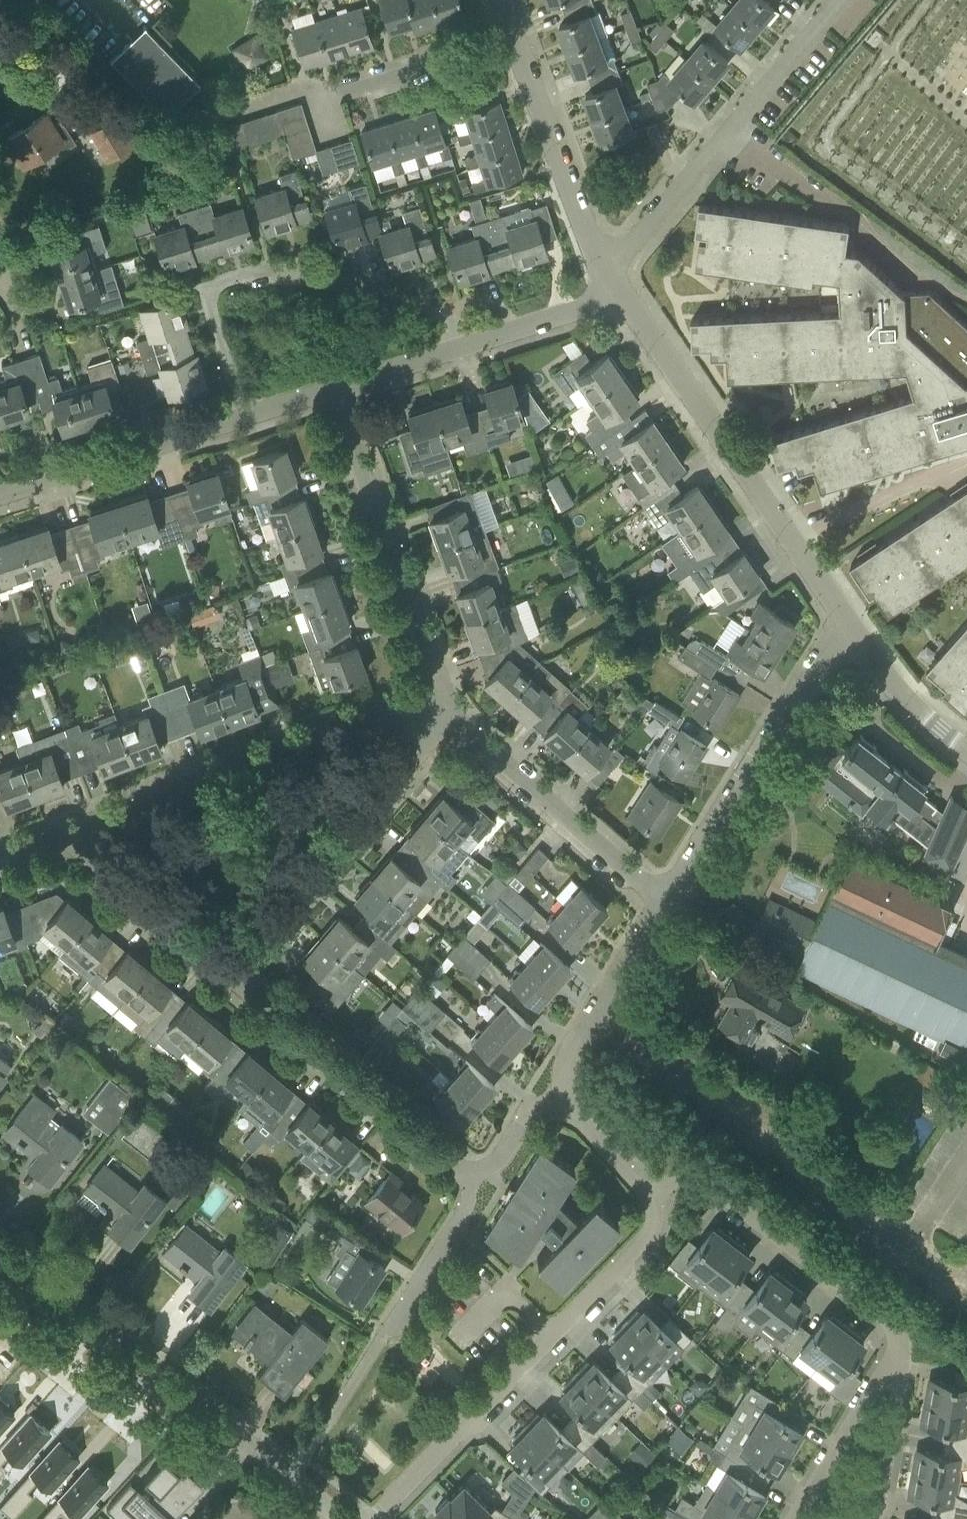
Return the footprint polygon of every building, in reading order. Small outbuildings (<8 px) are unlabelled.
[(390,32),(413,25),(415,24),(407,0),(380,0),(390,32)] [(415,24),(413,25),(415,30),(417,30),(440,22),(433,0),(407,0),(415,24)] [(440,22),(464,15),(459,0),(433,0),(440,22)] [(565,11),(593,1),(593,0),(561,0),(565,11)] [(734,7),(758,27),(774,8),(765,0),(740,0),(734,7)] [(560,25),(569,49),(598,38),(608,35),(609,34),(601,12),(597,13),(593,1),(565,11),(569,22),(560,25)] [(361,6),(337,13),(349,51),(373,44),(361,6)] [(758,27),(734,7),(718,26),(741,46),(758,27)] [(627,28),(637,24),(632,11),(622,14),(627,28)] [(327,58),(349,51),(337,13),(315,20),(327,58)] [(315,20),(291,28),(297,47),(303,66),(327,58),(315,20)] [(657,35),(665,42),(675,30),(667,23),(657,35)] [(637,24),(627,28),(631,41),(641,38),(637,24)] [(200,83),(145,25),(131,38),(126,33),(105,54),(165,116),(200,83)] [(260,32),(233,45),(244,69),(271,57),(260,32)] [(619,70),(614,58),(616,57),(608,35),(598,38),(569,49),(577,73),(587,69),(591,80),(619,70)] [(657,52),(665,42),(657,35),(648,45),(657,52)] [(688,60),(712,81),(728,61),(705,41),(688,60)] [(658,81),(663,94),(668,109),(685,90),(695,100),(712,81),(688,60),(688,61),(682,55),(666,73),(665,72),(658,81)] [(623,82),(619,70),(591,80),(595,92),(586,95),(595,119),(624,108),(616,86),(623,82)] [(642,101),(652,98),(663,94),(658,81),(648,84),(650,91),(640,95),(642,101)] [(668,109),(663,94),(652,98),(658,111),(666,108),(668,109)] [(506,125),(499,101),(464,112),(469,130),(457,134),(460,143),(472,139),(471,136),(506,125)] [(301,102),(277,109),(280,120),(304,113),(301,102)] [(447,143),(445,143),(434,108),(409,116),(420,151),(423,150),(438,145),(442,158),(451,155),(447,143)] [(633,132),(624,108),(595,119),(604,143),(633,132)] [(277,109),(265,113),(273,137),(283,134),(280,120),(277,109)] [(50,114),(47,117),(44,113),(8,137),(15,147),(10,150),(17,161),(22,158),(24,162),(40,152),(45,159),(53,154),(54,155),(74,141),(60,119),(55,122),(50,114)] [(273,137),(265,113),(254,117),(262,141),(273,137)] [(304,113),(280,120),(283,134),(308,126),(304,113)] [(420,151),(409,116),(386,124),(397,158),(400,157),(414,153),(418,166),(427,163),(423,150),(420,151)] [(136,142),(129,132),(125,134),(114,117),(90,132),(108,161),(132,146),(132,145),(136,142)] [(242,120),(249,145),(262,141),(254,117),(242,120)] [(242,120),(230,124),(238,148),(249,145),(242,120)] [(230,124),(218,128),(226,152),(238,148),(230,124)] [(397,158),(386,124),(361,131),(372,166),(391,160),(395,173),(404,170),(400,157),(397,158)] [(514,149),(506,125),(471,136),(472,139),(477,154),(464,158),(467,167),(480,163),(479,160),(514,149)] [(312,137),(308,126),(283,134),(287,145),(312,137)] [(226,152),(218,128),(206,132),(213,156),(226,152)] [(291,157),(316,149),(312,137),(287,145),(291,157)] [(351,138),(338,142),(346,166),(359,162),(351,138)] [(338,142),(327,146),(334,170),(346,166),(338,142)] [(334,170),(327,146),(316,149),(323,173),(334,170)] [(521,173),(514,149),(479,160),(480,163),(484,178),(472,182),(474,191),(488,187),(487,184),(521,173)] [(283,188),(256,197),(267,232),(295,223),(294,220),(310,215),(295,169),(279,174),(283,188)] [(365,183),(348,188),(352,202),(326,211),(331,227),(337,246),(365,237),(364,234),(380,229),(365,183)] [(479,196),(468,199),(475,220),(486,216),(479,196)] [(211,202),(194,207),(208,254),(224,249),(225,252),(252,243),(241,207),(215,216),(211,202)] [(546,202),(530,208),(533,220),(508,227),(504,213),(487,218),(502,265),(517,261),(518,264),(546,255),(541,241),(557,236),(546,202)] [(907,369),(919,369),(927,395),(918,398),(917,395),(773,439),(773,438),(771,438),(780,466),(797,460),(800,470),(815,465),(822,487),(966,443),(966,324),(930,291),(904,292),(860,252),(847,250),(850,226),(848,225),(848,226),(702,205),(702,204),(700,204),(696,232),(709,234),(708,239),(700,238),(697,266),(813,282),(814,276),(839,280),(841,312),(693,319),(693,318),(692,318),(693,347),(711,345),(712,356),(728,355),(729,378),(907,369)] [(406,225),(380,233),(391,269),(419,260),(418,257),(433,252),(419,205),(402,211),(406,225)] [(193,258),(208,254),(194,207),(178,212),(183,227),(155,235),(166,270),(194,261),(193,258)] [(476,238),(467,240),(448,246),(460,282),(488,273),(487,270),(502,265),(487,218),(471,223),(476,238)] [(53,253),(61,279),(98,267),(93,253),(106,249),(98,224),(71,233),(75,246),(53,253)] [(98,267),(61,279),(69,304),(91,297),(95,311),(123,302),(115,277),(111,263),(98,267)] [(133,359),(142,356),(188,341),(183,326),(186,325),(177,297),(142,309),(150,335),(137,339),(138,344),(129,346),(133,359)] [(193,356),(188,341),(142,356),(147,371),(160,367),(169,395),(204,383),(196,356),(193,356)] [(585,351),(554,372),(568,393),(572,390),(581,403),(591,397),(622,375),(607,353),(592,362),(585,351)] [(62,389),(58,376),(47,379),(39,352),(26,356),(35,384),(34,384),(42,409),(55,405),(62,429),(88,421),(76,384),(62,389)] [(34,384),(35,384),(26,356),(1,364),(5,378),(0,379),(0,411),(2,418),(28,410),(21,388),(34,384)] [(107,390),(120,386),(111,357),(86,365),(91,380),(76,384),(88,421),(114,412),(107,390)] [(627,421),(620,409),(637,397),(622,375),(591,397),(601,411),(587,421),(593,430),(587,434),(594,444),(627,421)] [(491,409),(478,413),(488,444),(509,438),(504,421),(522,416),(516,399),(510,379),(484,388),(491,409)] [(466,451),(488,444),(478,413),(466,417),(459,396),(433,404),(445,441),(462,436),(466,451)] [(536,400),(522,408),(530,433),(549,419),(536,400)] [(434,462),(429,446),(445,441),(433,404),(408,413),(413,428),(399,432),(411,469),(434,462)] [(637,462),(667,441),(652,418),(634,431),(627,421),(594,444),(601,455),(608,450),(613,458),(627,448),(637,462)] [(665,475),(683,463),(667,441),(637,462),(623,471),(633,486),(645,505),(672,486),(665,475)] [(295,487),(291,476),(295,474),(285,448),(252,459),(261,485),(246,491),(250,503),(253,502),(267,497),(295,487)] [(532,454),(522,457),(526,470),(536,467),(532,454)] [(191,490),(170,497),(183,538),(196,533),(194,525),(203,522),(200,514),(228,505),(223,489),(217,470),(187,479),(191,490)] [(559,509),(574,502),(560,472),(545,479),(559,509)] [(713,507),(698,485),(679,497),(672,486),(645,505),(651,513),(648,516),(653,524),(657,522),(658,523),(671,514),(681,528),(713,507)] [(299,497),(295,487),(267,497),(253,502),(266,539),(279,534),(312,522),(302,496),(299,497)] [(853,563),(852,563),(851,564),(871,594),(875,591),(889,612),(966,561),(966,488),(853,563)] [(430,520),(439,545),(485,528),(471,492),(427,507),(431,519),(430,520)] [(161,544),(183,538),(170,497),(149,503),(146,493),(117,502),(129,538),(156,529),(161,544)] [(92,522),(71,529),(85,570),(98,566),(95,557),(103,555),(101,547),(129,538),(117,502),(88,512),(92,522)] [(728,529),(713,507),(681,528),(661,543),(676,565),(667,571),(674,582),(691,570),(717,552),(710,541),(728,529)] [(321,549),(312,522),(279,534),(288,559),(280,562),(284,575),(295,572),(294,571),(322,561),(318,550),(321,549)] [(72,574),(85,570),(71,529),(51,536),(47,525),(18,535),(30,570),(58,561),(60,569),(69,566),(72,574)] [(452,571),(456,582),(497,568),(498,567),(485,528),(439,545),(448,572),(452,571)] [(4,587),(2,579),(30,570),(18,535),(0,541),(0,589),(4,587)] [(728,594),(734,590),(759,573),(743,550),(725,563),(717,552),(691,570),(704,589),(705,588),(715,602),(727,594),(728,594)] [(574,558),(560,565),(566,577),(579,570),(574,558)] [(338,596),(329,570),(325,572),(322,561),(294,571),(295,572),(284,575),(288,587),(297,584),(306,608),(338,596)] [(501,580),(497,568),(456,582),(460,592),(456,594),(466,620),(499,608),(490,584),(501,580)] [(759,573),(734,590),(742,601),(766,584),(759,573)] [(348,623),(338,596),(306,608),(313,626),(301,630),(308,649),(348,635),(345,624),(348,623)] [(750,629),(778,647),(793,623),(759,601),(751,613),(758,617),(750,629)] [(514,603),(499,608),(466,620),(475,646),(479,645),(482,655),(517,642),(526,639),(514,603)] [(191,612),(189,620),(196,625),(207,621),(202,608),(191,612)] [(944,689),(966,709),(966,624),(929,667),(929,666),(927,668),(947,685),(944,689)] [(763,671),(778,647),(750,629),(742,642),(735,638),(728,649),(763,671)] [(352,646),(348,635),(308,649),(316,672),(313,674),(320,692),(334,687),(333,683),(366,671),(356,644),(352,646)] [(652,635),(643,641),(648,649),(657,643),(652,635)] [(726,656),(700,639),(693,651),(716,666),(719,668),(726,656)] [(484,682),(505,700),(532,671),(542,664),(517,642),(482,655),(490,676),(484,682)] [(739,694),(713,677),(713,678),(710,676),(716,666),(693,651),(685,646),(678,657),(700,671),(680,701),(693,709),(693,710),(718,726),(739,694)] [(272,649),(259,654),(264,666),(276,661),(272,649)] [(254,702),(275,694),(264,666),(259,654),(238,662),(243,676),(215,687),(229,723),(258,712),(254,702)] [(569,689),(542,664),(532,671),(505,700),(526,719),(529,716),(538,725),(569,689)] [(184,682),(161,691),(177,731),(197,723),(201,734),(229,723),(215,687),(189,697),(184,682)] [(543,735),(564,753),(587,727),(577,717),(588,705),(569,689),(538,725),(546,732),(543,735)] [(145,714),(118,724),(132,760),(160,749),(157,739),(177,731),(161,691),(148,695),(151,702),(142,705),(145,714)] [(647,709),(653,700),(646,696),(643,701),(641,699),(631,709),(640,717),(647,709)] [(654,698),(653,700),(647,709),(670,724),(675,726),(682,717),(654,698)] [(76,723),(64,727),(80,768),(100,760),(104,771),(132,760),(118,724),(91,735),(88,727),(79,730),(76,723)] [(80,768),(64,727),(51,733),(54,740),(45,743),(48,750),(21,761),(35,797),(63,786),(59,776),(80,768)] [(608,746),(587,727),(564,753),(585,772),(608,746)] [(685,777),(706,745),(689,734),(681,730),(667,753),(654,744),(653,746),(650,747),(646,753),(647,756),(642,763),(655,771),(661,762),(685,777)] [(932,859),(950,867),(966,828),(941,816),(940,818),(907,791),(915,782),(857,736),(849,748),(845,745),(842,749),(828,738),(805,767),(861,811),(864,808),(865,809),(867,806),(885,820),(889,815),(928,846),(924,855),(932,859)] [(614,746),(588,774),(597,783),(623,754),(614,746)] [(3,797),(7,807),(35,797),(21,761),(0,769),(0,798),(3,797)] [(82,781),(86,795),(102,791),(95,767),(79,771),(82,781)] [(679,801),(662,790),(650,782),(629,814),(659,833),(679,801)] [(425,815),(454,840),(465,827),(478,838),(493,820),(465,795),(464,796),(467,799),(459,809),(442,795),(425,815)] [(456,865),(442,853),(454,840),(425,815),(407,835),(424,850),(415,860),(440,881),(440,882),(447,888),(456,877),(450,872),(456,865)] [(538,847),(514,874),(524,883),(547,855),(538,847)] [(373,876),(401,900),(414,912),(440,882),(440,881),(415,860),(407,870),(390,855),(373,876)] [(953,904),(938,897),(937,900),(847,858),(836,880),(813,929),(796,964),(795,967),(943,1036),(938,1047),(966,1061),(966,960),(934,944),(953,904)] [(507,882),(514,873),(506,866),(498,874),(507,882)] [(372,911),(363,921),(388,942),(402,926),(389,915),(401,900),(373,876),(355,896),(372,911)] [(499,892),(526,916),(535,906),(508,882),(499,892)] [(574,894),(565,903),(590,926),(606,908),(578,882),(570,891),(574,894)] [(518,925),(526,916),(499,892),(491,901),(518,925)] [(45,926),(66,943),(89,917),(67,899),(65,902),(56,894),(26,907),(38,936),(45,926)] [(573,944),(590,926),(565,903),(556,913),(553,911),(545,919),(573,944)] [(0,906),(0,945),(13,940),(17,948),(27,944),(25,940),(38,936),(26,907),(6,915),(2,905),(0,906)] [(751,943),(796,964),(813,929),(766,906),(756,926),(759,928),(751,943)] [(388,942),(363,921),(355,930),(338,916),(321,937),(351,963),(359,970),(370,957),(373,960),(380,952),(386,957),(394,947),(388,942)] [(87,979),(116,945),(108,938),(110,935),(89,917),(66,943),(67,943),(58,954),(87,979)] [(463,935),(454,944),(482,969),(490,959),(463,935)] [(340,976),(351,963),(321,937),(303,957),(316,968),(307,979),(336,1003),(352,985),(340,976)] [(569,967),(554,954),(540,941),(532,950),(535,952),(526,962),(552,985),(569,967)] [(474,978),(482,969),(454,944),(446,953),(474,978)] [(116,945),(87,979),(118,1005),(149,967),(128,949),(125,952),(116,945)] [(536,1003),(552,985),(526,962),(518,971),(515,969),(508,978),(536,1003)] [(730,1002),(718,1023),(746,1039),(755,1024),(758,1025),(760,1022),(757,1020),(758,1018),(787,1034),(804,1004),(736,966),(719,995),(730,1002)] [(149,967),(118,1005),(138,1022),(134,1027),(143,1035),(153,1024),(177,996),(168,988),(171,985),(149,967)] [(418,987),(411,996),(437,1021),(446,1012),(418,987)] [(497,1011),(489,1021),(515,1044),(531,1026),(503,1000),(494,993),(487,1002),(497,1011)] [(185,1003),(177,996),(153,1024),(143,1035),(154,1043),(157,1040),(177,1057),(187,1046),(186,1045),(209,1018),(188,1000),(185,1003)] [(437,1021),(411,996),(401,1007),(411,1015),(429,1031),(437,1021)] [(47,1013),(33,1030),(46,1040),(59,1024),(47,1013)] [(381,1050),(403,1025),(393,1016),(372,1042),(381,1050)] [(203,1068),(213,1076),(237,1046),(228,1039),(231,1036),(209,1018),(186,1045),(187,1046),(207,1063),(203,1068)] [(499,1063),(515,1044),(489,1021),(480,1031),(478,1029),(470,1037),(499,1063)] [(232,1083),(247,1096),(270,1069),(248,1051),(246,1054),(237,1046),(213,1076),(204,1087),(219,1099),(232,1083)] [(4,1075),(3,1074),(11,1063),(0,1054),(0,1079),(4,1075)] [(460,1070),(451,1080),(478,1103),(494,1085),(465,1059),(458,1068),(460,1070)] [(270,1069),(247,1096),(238,1108),(259,1126),(262,1123),(270,1129),(278,1120),(298,1097),(289,1090),(291,1087),(270,1069)] [(122,1113),(135,1096),(109,1077),(95,1095),(108,1104),(95,1120),(108,1131),(122,1113)] [(461,1121),(478,1103),(451,1080),(443,1089),(441,1087),(433,1096),(461,1121)] [(48,1180),(83,1136),(64,1121),(56,1131),(47,1124),(58,1109),(36,1092),(5,1131),(37,1156),(30,1165),(48,1180)] [(306,1104),(298,1097),(278,1120),(270,1129),(280,1138),(287,1130),(307,1147),(330,1119),(309,1101),(306,1104)] [(330,1119),(307,1147),(300,1156),(331,1182),(338,1173),(359,1148),(349,1140),(352,1137),(330,1119)] [(601,1217),(607,1211),(594,1198),(577,1216),(557,1196),(574,1168),(540,1147),(486,1233),(520,1255),(538,1225),(553,1240),(537,1257),(549,1270),(555,1264),(567,1276),(613,1228),(601,1217)] [(129,1243),(141,1227),(162,1199),(144,1185),(138,1193),(103,1166),(89,1184),(76,1199),(95,1214),(102,1205),(118,1217),(110,1228),(129,1243)] [(391,1172),(378,1187),(366,1201),(401,1230),(423,1204),(401,1185),(403,1182),(391,1172)] [(184,1181),(167,1201),(174,1207),(191,1187),(184,1181)] [(271,1190),(264,1198),(269,1202),(276,1194),(271,1190)] [(292,1229),(296,1224),(284,1213),(278,1221),(282,1224),(258,1259),(269,1266),(293,1230),(292,1229)] [(357,1231),(334,1216),(324,1231),(348,1245),(357,1231)] [(209,1306),(221,1290),(243,1263),(224,1247),(219,1253),(185,1226),(165,1251),(200,1279),(190,1291),(209,1306)] [(685,1261),(704,1275),(732,1238),(718,1227),(716,1230),(711,1226),(694,1249),(684,1242),(668,1262),(678,1270),(685,1261)] [(747,1249),(732,1238),(704,1275),(723,1289),(716,1298),(726,1306),(741,1286),(731,1278),(749,1255),(744,1252),(747,1249)] [(375,1280),(383,1267),(358,1252),(337,1286),(361,1301),(362,1300),(360,1299),(373,1279),(375,1280)] [(762,1319),(790,1282),(775,1271),(773,1274),(768,1270),(751,1293),(741,1286),(726,1306),(735,1313),(732,1318),(749,1331),(750,1332),(750,1333),(751,1333),(762,1319)] [(804,1293),(790,1282),(762,1319),(780,1333),(773,1342),(783,1350),(798,1330),(789,1322),(806,1299),(802,1296),(804,1293)] [(302,1317),(291,1330),(257,1303),(235,1331),(270,1358),(258,1373),(284,1393),(327,1337),(302,1317)] [(637,1310),(624,1323),(658,1356),(674,1339),(682,1346),(691,1337),(673,1320),(664,1328),(644,1308),(639,1313),(637,1310)] [(808,1337),(798,1330),(783,1350),(793,1357),(800,1348),(818,1363),(847,1325),(832,1314),(830,1318),(825,1314),(808,1337)] [(631,1363),(623,1372),(641,1389),(650,1380),(642,1372),(658,1356),(624,1323),(612,1336),(614,1339),(610,1343),(631,1363)] [(847,1325),(818,1363),(837,1377),(827,1389),(846,1403),(861,1377),(846,1366),(863,1343),(859,1340),(861,1336),(847,1325)] [(587,1361),(574,1374),(616,1415),(641,1389),(623,1372),(614,1380),(594,1360),(590,1364),(587,1361)] [(962,1370),(959,1383),(932,1378),(931,1384),(927,1383),(924,1401),(966,1408),(966,1371),(962,1370)] [(573,1423),(591,1441),(616,1415),(574,1374),(561,1387),(564,1390),(560,1394),(581,1414),(573,1423)] [(695,1379),(689,1385),(699,1394),(709,1384),(702,1378),(695,1379)] [(742,1422),(792,1452),(802,1437),(798,1435),(801,1430),(776,1415),(783,1404),(761,1391),(742,1422)] [(14,1414),(0,1401),(0,1430),(14,1414)] [(949,1442),(966,1445),(966,1421),(966,1408),(924,1401),(921,1419),(925,1419),(924,1425),(951,1430),(949,1442)] [(537,1413),(524,1426),(558,1459),(574,1442),(596,1464),(605,1455),(591,1441),(573,1423),(564,1432),(543,1412),(539,1416),(537,1413)] [(0,1447),(0,1463),(9,1452),(22,1463),(51,1431),(31,1413),(0,1447)] [(742,1422),(724,1453),(723,1453),(745,1466),(751,1456),(776,1470),(779,1466),(783,1468),(792,1452),(742,1422)] [(689,1423),(685,1430),(692,1434),(696,1427),(689,1423)] [(541,1476),(558,1459),(524,1426),(511,1439),(514,1442),(510,1446),(531,1466),(522,1475),(541,1493),(549,1484),(541,1476)] [(0,1504),(0,1506),(12,1517),(33,1494),(27,1489),(38,1478),(50,1489),(79,1456),(59,1438),(0,1504)] [(949,1442),(947,1454),(919,1449),(918,1455),(915,1454),(911,1472),(957,1480),(959,1467),(966,1466),(966,1445),(949,1442)] [(705,1483),(755,1514),(764,1498),(761,1496),(764,1491),(739,1477),(745,1466),(723,1453),(724,1453),(714,1446),(709,1453),(710,1460),(716,1464),(705,1483)] [(105,1508),(112,1515),(121,1505),(137,1518),(173,1518),(174,1518),(169,1514),(170,1513),(169,1511),(173,1506),(175,1508),(197,1486),(163,1456),(143,1478),(158,1492),(152,1499),(137,1485),(135,1487),(129,1482),(116,1497),(105,1508)] [(38,1518),(61,1518),(56,1515),(66,1503),(78,1515),(108,1482),(88,1464),(38,1518)] [(911,1472),(908,1490),(912,1490),(911,1496),(938,1501),(936,1513),(966,1518),(966,1500),(955,1492),(957,1480),(911,1472)] [(674,1507),(694,1518),(713,1518),(714,1517),(717,1518),(752,1518),(755,1514),(705,1483),(694,1501),(693,1502),(681,1496),(674,1507)] [(515,1518),(493,1504),(489,1509),(481,1501),(483,1499),(474,1490),(472,1492),(463,1484),(450,1497),(448,1496),(435,1509),(445,1518),(514,1518),(515,1518)] [(674,1507),(667,1518),(668,1518),(694,1518),(674,1507)]
